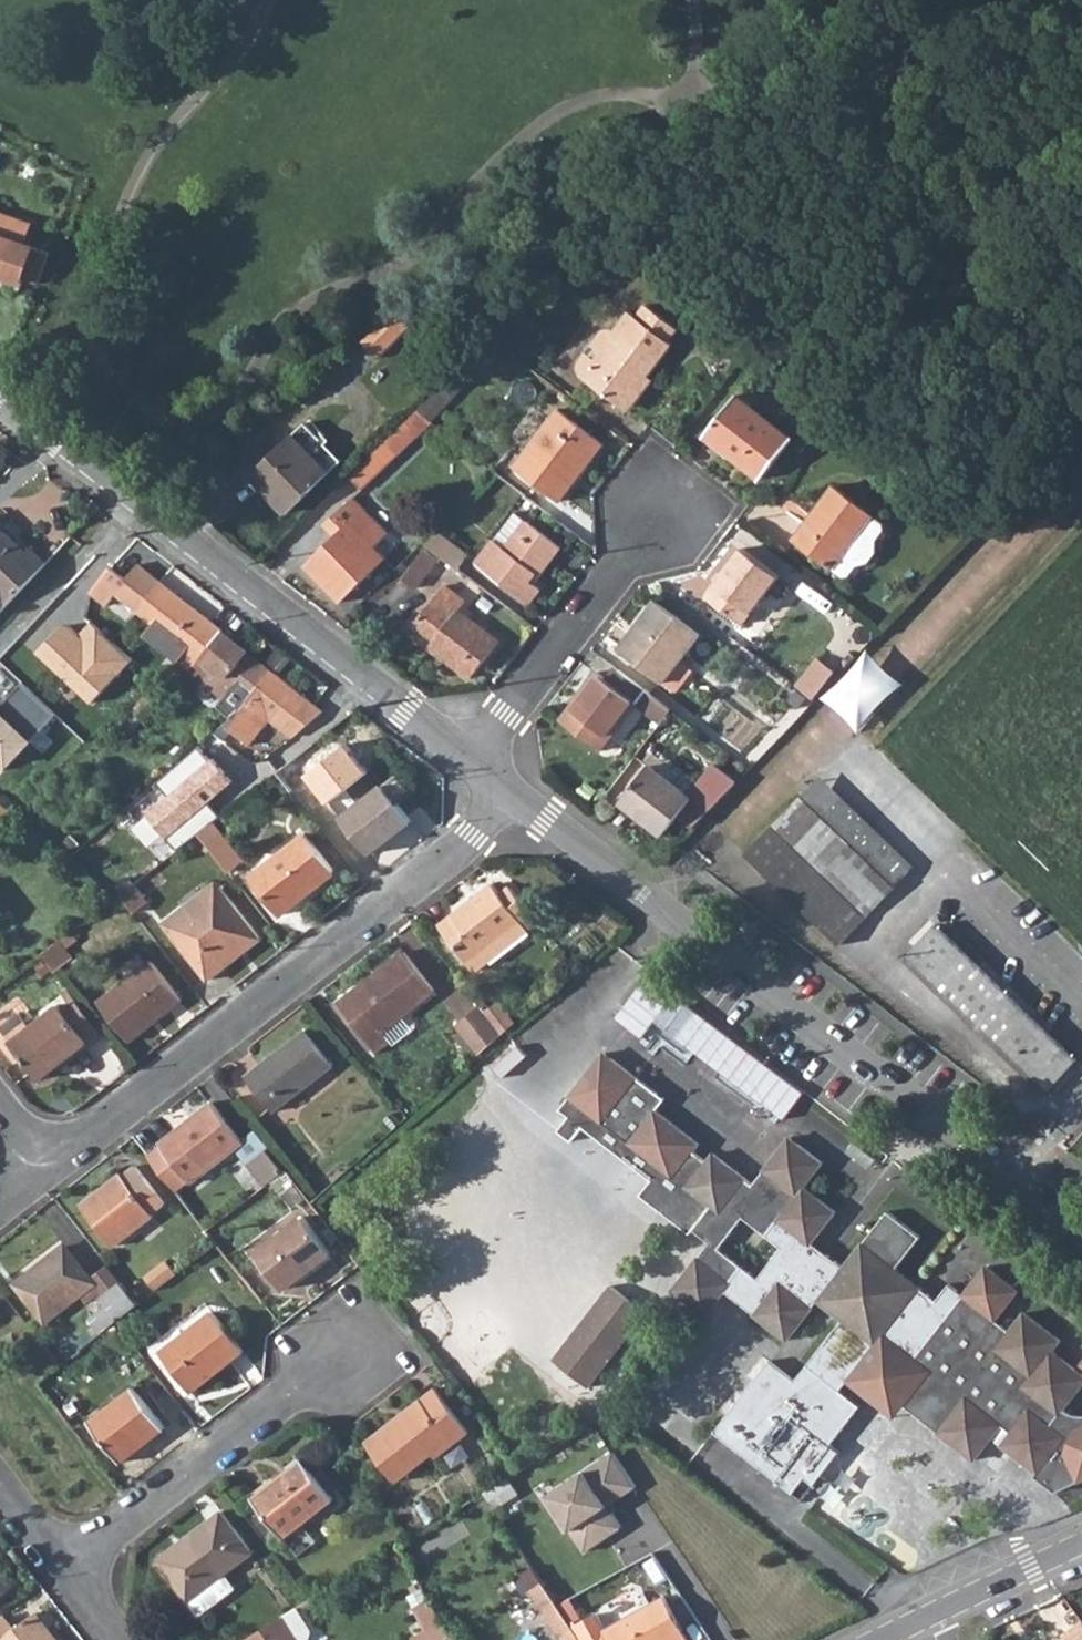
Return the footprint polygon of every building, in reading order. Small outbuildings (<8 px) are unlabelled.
[(34,284),(39,269),(44,254),(19,246),(25,227),(0,217),(0,272),(34,284)] [(586,380),(622,408),(648,376),(672,345),(669,342),(677,331),(645,306),(635,316),(627,328),(621,336),(586,380)] [(391,311),(360,341),(378,359),(409,328),(391,311)] [(621,336),(627,328),(635,316),(629,312),(614,331),(621,336)] [(622,408),(628,413),(653,380),(648,376),(622,408)] [(447,393),(451,398),(468,381),(463,377),(447,393)] [(705,437),(760,480),(791,442),(736,398),(705,437)] [(572,482),(568,478),(587,455),(590,458),(601,444),(570,420),(558,410),(513,468),(557,502),(572,482)] [(349,477),(361,491),(430,424),(429,422),(416,412),(386,442),(349,477)] [(304,423),(250,475),(287,513),(329,473),(308,452),(320,440),(304,423)] [(308,452),(329,473),(341,461),(320,440),(308,452)] [(572,482),(590,458),(587,455),(568,478),(572,482)] [(833,569),(873,516),(834,486),(793,539),(833,569)] [(372,547),(379,540),(384,534),(352,501),(325,526),(335,537),(305,567),(338,601),(382,560),(382,557),(372,547)] [(833,569),(845,578),(850,577),(855,569),(870,563),(878,553),(878,539),(885,529),(883,524),(873,516),(833,569)] [(27,552),(31,547),(0,518),(0,527),(27,552)] [(532,586),(528,582),(528,580),(533,574),(537,578),(555,555),(560,549),(527,524),(505,551),(494,542),(476,564),(528,603),(538,590),(532,586)] [(4,607),(47,561),(31,547),(27,552),(0,527),(0,603),(4,607)] [(425,545),(456,569),(467,555),(436,533),(425,545)] [(372,547),(382,557),(390,551),(379,540),(372,547)] [(400,575),(413,585),(434,557),(421,547),(400,575)] [(706,598),(741,625),(777,577),(743,550),(706,598)] [(116,591),(137,566),(119,552),(98,577),(116,591)] [(116,591),(115,592),(153,623),(144,635),(175,660),(179,662),(189,669),(220,630),(138,565),(137,566),(116,591)] [(532,586),(537,578),(533,574),(528,580),(528,582),(532,586)] [(409,631),(469,678),(498,642),(458,610),(463,603),(455,596),(443,587),(409,631)] [(617,650),(661,684),(699,634),(655,601),(617,650)] [(64,620),(36,652),(92,702),(132,658),(92,622),(80,634),(64,620)] [(184,676),(197,687),(202,681),(224,699),(218,707),(231,718),(239,711),(271,671),(220,630),(189,669),(184,676)] [(868,727),(905,675),(867,648),(830,700),(868,727)] [(815,661),(794,687),(812,701),(832,674),(815,661)] [(597,676),(561,720),(599,750),(634,705),(635,704),(645,690),(616,669),(606,682),(597,676)] [(221,727),(244,745),(270,718),(293,736),(323,710),(271,671),(239,711),(231,718),(221,727)] [(2,774),(55,716),(19,682),(0,703),(0,772),(2,774)] [(634,705),(659,724),(670,709),(645,690),(635,704),(634,705)] [(301,776),(320,804),(361,774),(341,747),(301,776)] [(144,815),(176,850),(197,834),(213,822),(216,818),(206,805),(230,784),(197,750),(157,784),(168,796),(144,815)] [(693,828),(714,806),(735,783),(712,766),(688,797),(649,766),(621,801),(663,835),(677,816),(693,828)] [(340,818),(368,853),(410,821),(382,785),(340,818)] [(824,818),(801,797),(746,853),(840,944),(895,887),(824,818)] [(824,818),(895,887),(914,868),(862,816),(842,799),(824,818)] [(11,812),(0,803),(0,821),(11,812)] [(197,834),(228,874),(243,861),(213,822),(197,834)] [(252,876),(282,916),(334,874),(304,834),(252,876)] [(183,908),(189,916),(221,891),(215,884),(183,908)] [(119,895),(132,913),(146,902),(132,885),(119,895)] [(479,952),(519,920),(530,911),(510,886),(499,894),(492,885),(438,926),(472,972),(487,961),(479,952)] [(183,908),(163,924),(208,980),(258,939),(221,891),(189,916),(183,908)] [(479,952),(487,961),(490,964),(529,932),(519,920),(479,952)] [(904,959),(966,1018),(1045,1094),(1076,1062),(983,973),(934,927),(904,959)] [(39,957),(52,972),(62,965),(50,949),(39,957)] [(337,1005),(374,1054),(389,1043),(380,1031),(431,992),(403,955),(337,1005)] [(97,1003),(128,1042),(179,1002),(149,962),(97,1003)] [(483,1013),(499,1034),(512,1023),(495,1002),(483,1013)] [(8,1042),(37,1080),(84,1044),(88,1048),(102,1037),(76,1003),(62,1014),(56,1006),(28,1028),(8,1042)] [(454,1024),(478,1055),(500,1035),(499,1034),(483,1013),(478,1006),(454,1024)] [(28,1028),(18,1015),(0,1029),(0,1032),(8,1042),(28,1028)] [(244,1076),(271,1112),(330,1068),(302,1032),(244,1076)] [(817,1302),(843,1321),(793,1383),(768,1365),(713,1434),(791,1494),(803,1479),(812,1486),(837,1454),(828,1447),(858,1409),(838,1393),(846,1383),(882,1337),(929,1373),(903,1406),(973,1461),(1001,1426),(1011,1434),(1002,1446),(1037,1473),(1034,1477),(1054,1493),(1081,1480),(1081,1417),(1070,1416),(1060,1412),(1081,1383),(1081,1378),(1050,1352),(1058,1342),(1023,1315),(1008,1335),(994,1323),(1016,1294),(984,1269),(962,1298),(947,1287),(935,1302),(894,1271),(919,1238),(886,1213),(842,1269),(827,1257),(819,1266),(802,1253),(809,1244),(833,1213),(801,1188),(819,1165),(788,1140),(751,1187),(712,1157),(704,1166),(689,1155),(696,1147),(653,1113),(663,1101),(602,1055),(559,1111),(569,1119),(558,1133),(571,1144),(583,1129),(650,1182),(640,1196),(689,1235),(692,1231),(709,1245),(673,1291),(705,1315),(724,1292),(786,1341),(817,1302)] [(186,1181),(188,1183),(239,1144),(209,1104),(157,1145),(159,1148),(186,1181)] [(159,1148),(147,1157),(174,1191),(186,1181),(159,1148)] [(262,1187),(280,1173),(263,1152),(246,1166),(262,1187)] [(79,1206),(112,1247),(151,1217),(149,1214),(161,1204),(133,1167),(120,1178),(119,1176),(79,1206)] [(255,1254),(281,1290),(328,1256),(301,1219),(255,1254)] [(809,1244),(802,1253),(819,1266),(827,1257),(809,1244)] [(15,1284),(43,1321),(92,1284),(89,1280),(63,1248),(15,1284)] [(143,1278),(154,1292),(173,1277),(175,1275),(165,1262),(143,1278)] [(101,1297),(119,1283),(107,1267),(89,1280),(92,1284),(101,1297)] [(99,1334),(113,1323),(136,1306),(119,1283),(101,1297),(102,1309),(88,1320),(99,1334)] [(551,1361),(587,1389),(645,1314),(610,1287),(551,1361)] [(161,1353),(191,1391),(243,1352),(212,1314),(161,1353)] [(882,1337),(846,1383),(893,1420),(903,1406),(929,1373),(882,1337)] [(89,1423),(120,1462),(163,1429),(132,1390),(89,1423)] [(410,1409),(413,1413),(436,1394),(434,1391),(410,1409)] [(410,1409),(365,1444),(396,1483),(431,1454),(436,1459),(467,1434),(436,1394),(413,1413),(410,1409)] [(610,1454),(540,1497),(578,1558),(622,1531),(606,1506),(632,1490),(610,1454)] [(253,1498),(283,1537),(332,1500),(301,1462),(253,1498)] [(482,1494),(492,1510),(509,1499),(516,1495),(506,1480),(482,1494)] [(201,1591),(222,1576),(250,1553),(221,1514),(157,1561),(187,1602),(201,1591)] [(11,1588),(0,1573),(0,1596),(11,1588)] [(201,1591),(212,1605),(232,1588),(222,1576),(201,1591)] [(560,1639),(580,1639),(574,1630),(542,1583),(528,1591),(560,1639)] [(580,1639),(688,1639),(664,1598),(605,1632),(597,1617),(574,1630),(580,1639)] [(278,1619),(292,1639),(305,1639),(307,1633),(293,1610),(278,1619)] [(33,1614),(11,1631),(1,1617),(0,1618),(0,1639),(53,1639),(33,1614)] [(278,1619),(244,1639),(292,1639),(278,1619)] [(413,1639),(446,1639),(450,1638),(441,1622),(412,1638),(413,1639)]
